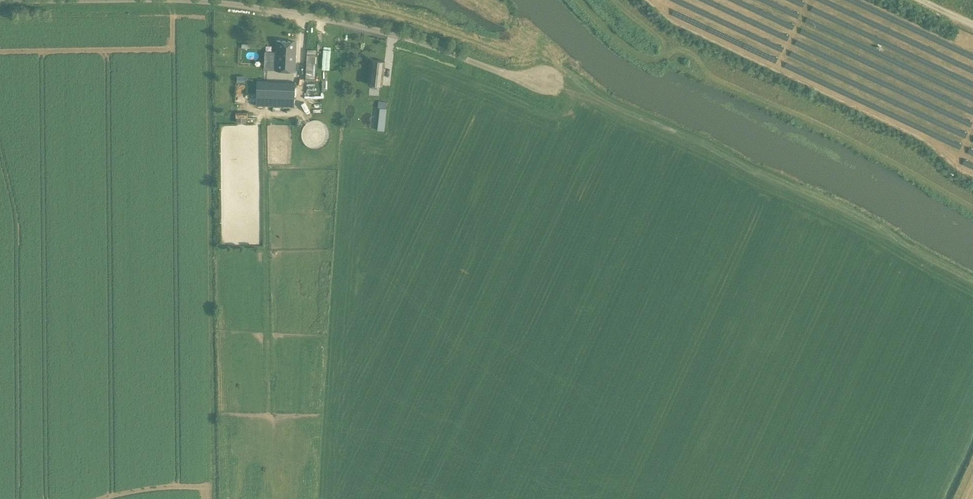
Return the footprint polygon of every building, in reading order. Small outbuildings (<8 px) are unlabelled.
[(827,17),(829,12),(813,5),(811,9),(827,17)] [(778,16),(775,22),(792,30),(795,24),(778,16)] [(808,16),(806,22),(821,29),(823,23),(808,16)] [(800,34),(817,41),(819,35),(802,28),(800,34)] [(795,46),(811,51),(813,44),(797,39),(795,46)] [(277,41),(276,70),(294,71),(296,42),(277,41)] [(773,49),(782,51),(783,45),(775,43),(773,49)] [(316,50),(307,49),(305,80),(314,81),(316,50)] [(371,60),(369,78),(368,84),(382,86),(383,79),(385,61),(371,60)] [(294,106),(294,97),(295,81),(275,80),(257,80),(256,105),(294,106)] [(378,107),(379,108),(377,130),(384,131),(386,108),(387,102),(378,101),(378,107)]
